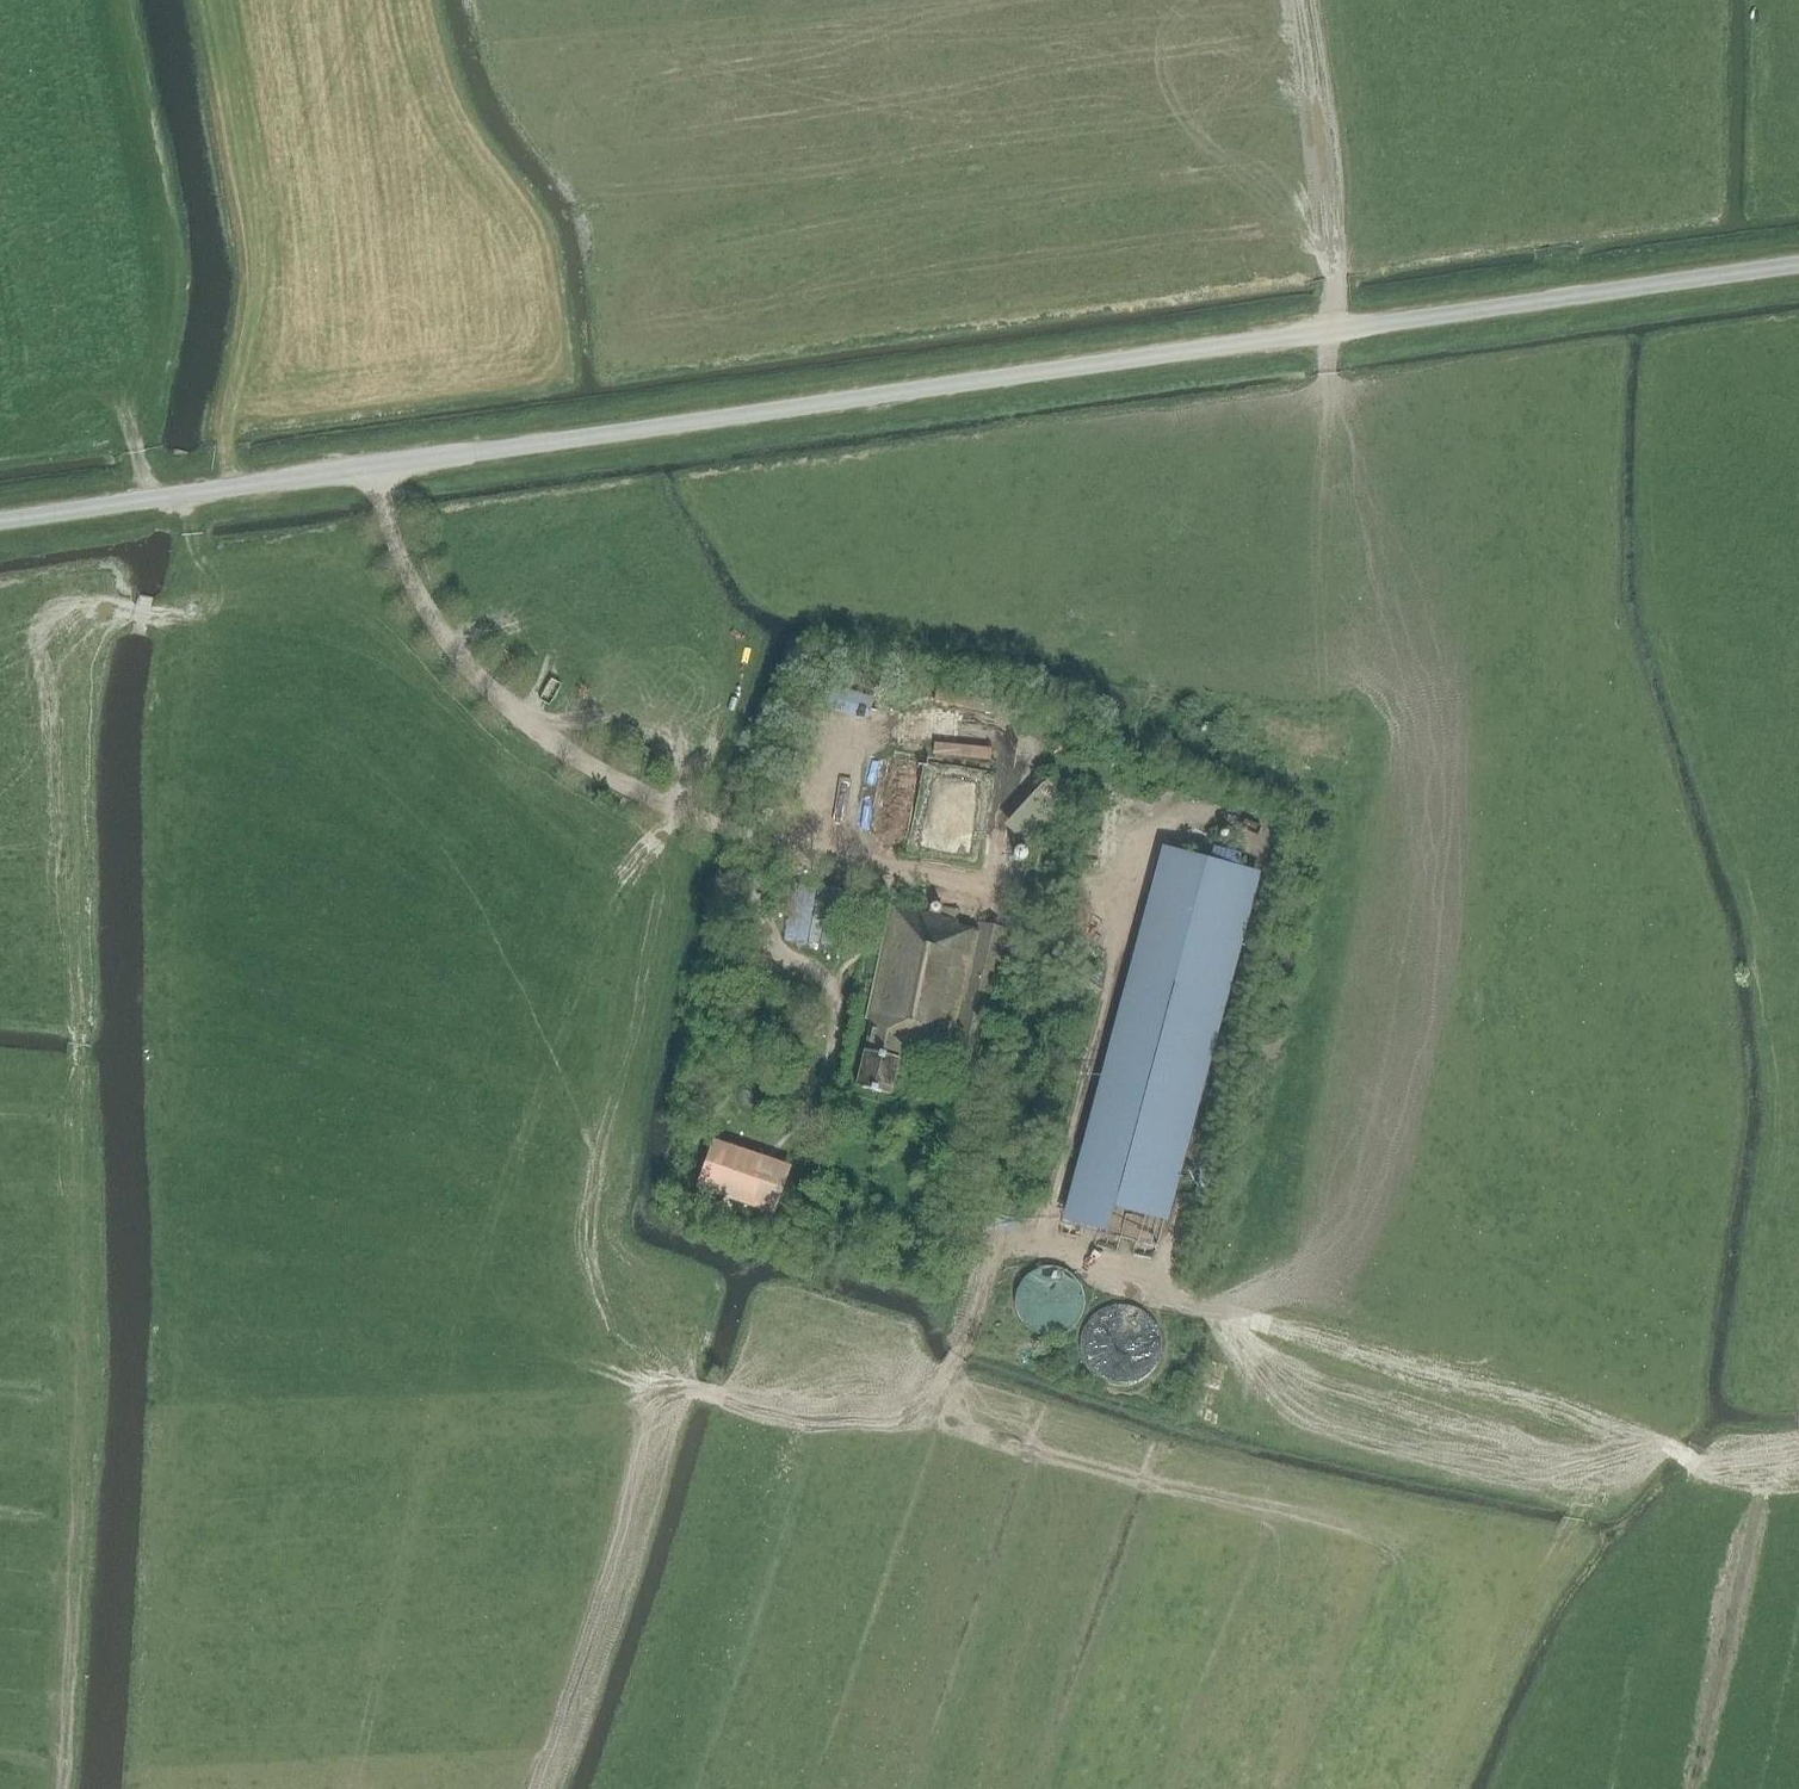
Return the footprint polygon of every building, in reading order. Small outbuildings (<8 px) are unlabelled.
[(945,728),(940,739),(992,763),(997,751),(945,728)] [(892,753),(885,831),(921,834),(928,756),(892,753)] [(1072,803),(1047,780),(1004,826),(1029,849),(1072,803)] [(1155,854),(1076,1237),(1177,1258),(1257,875),(1155,854)] [(975,1067),(1005,932),(980,926),(978,932),(956,927),(957,921),(891,905),(866,1019),(872,1020),(857,1086),(890,1094),(902,1049),(975,1067)]
